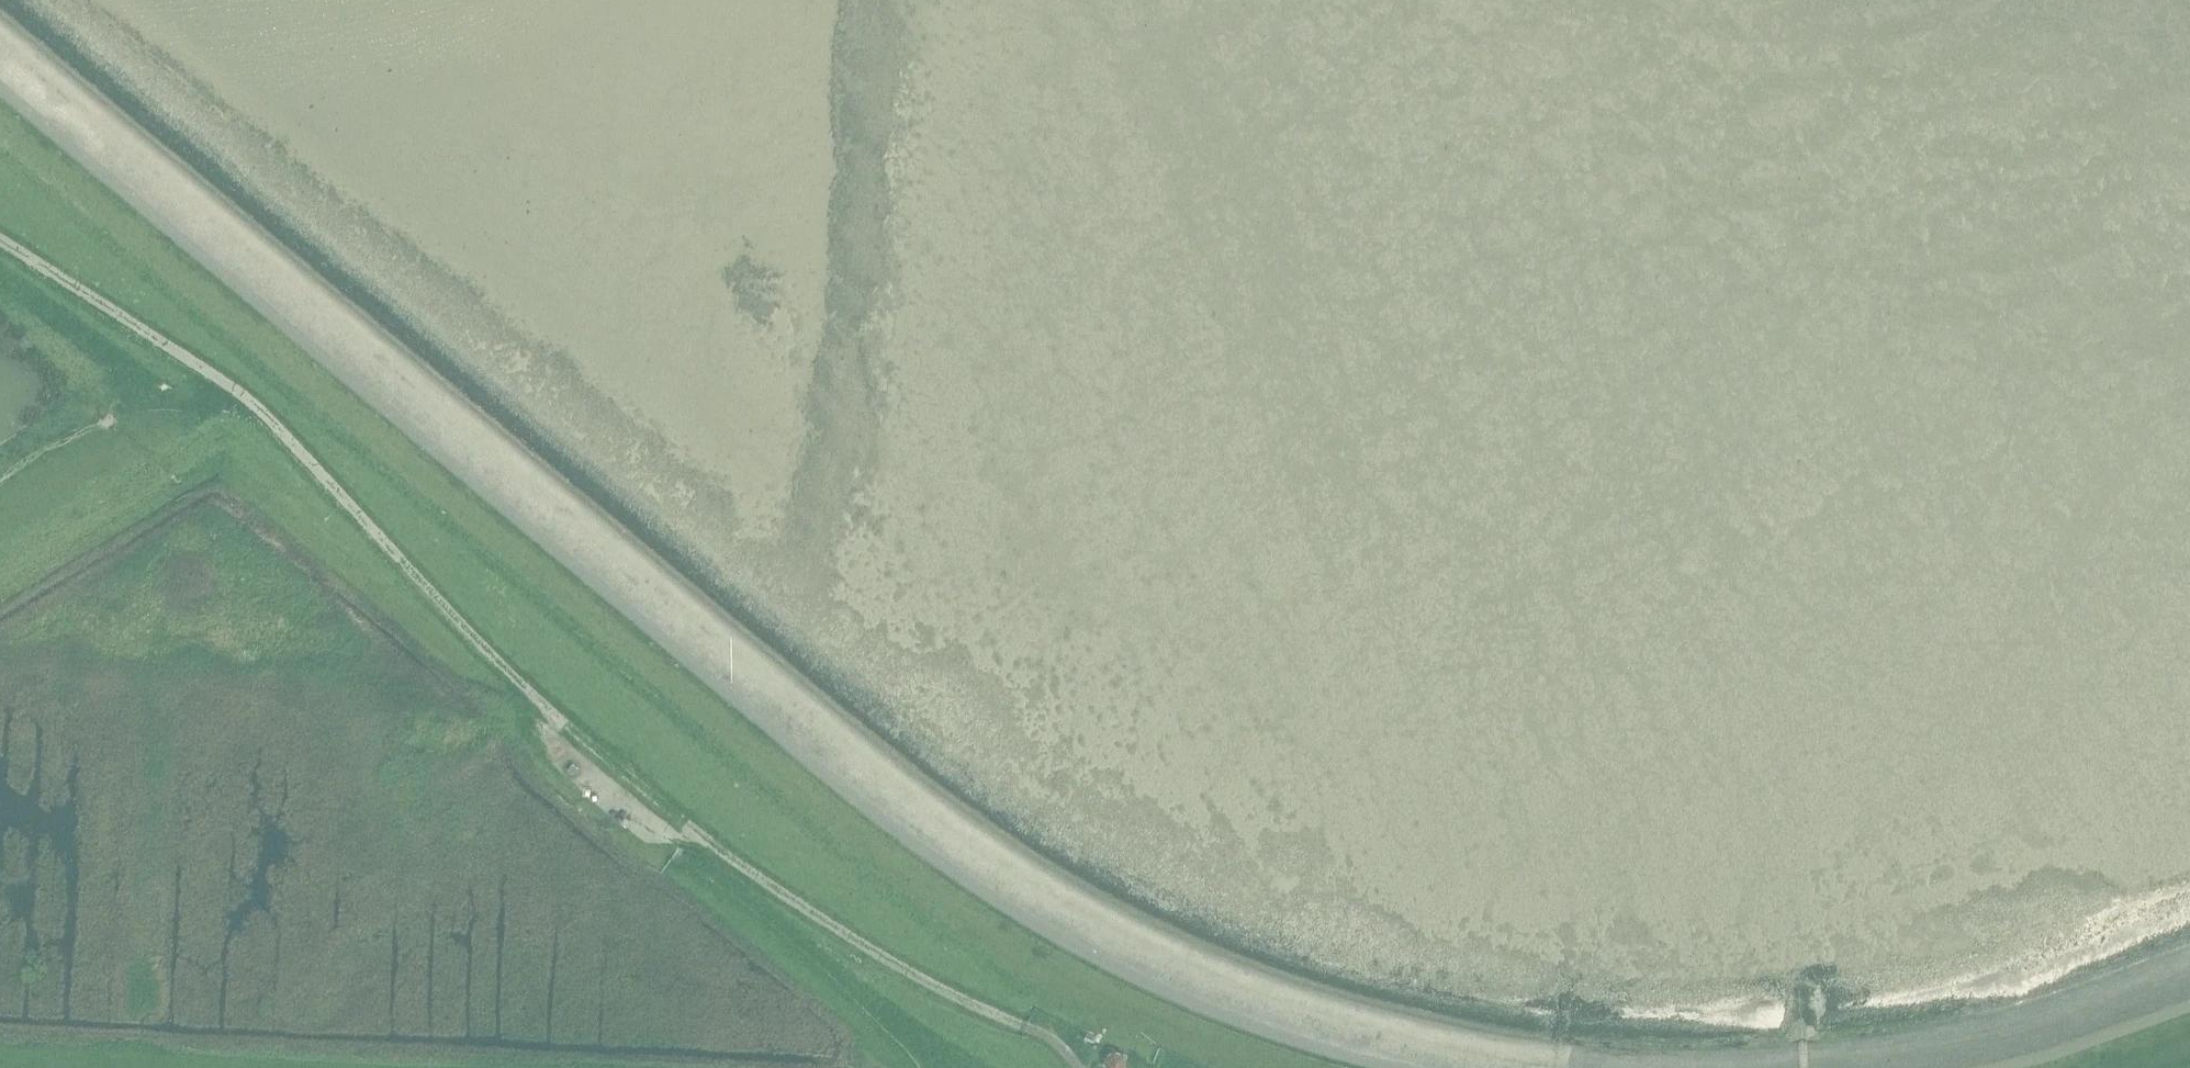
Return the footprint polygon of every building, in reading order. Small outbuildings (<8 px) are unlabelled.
[(1105,1058),(1105,1067),(1125,1067),(1126,1067),(1125,1055),(1114,1051),(1105,1058)]
